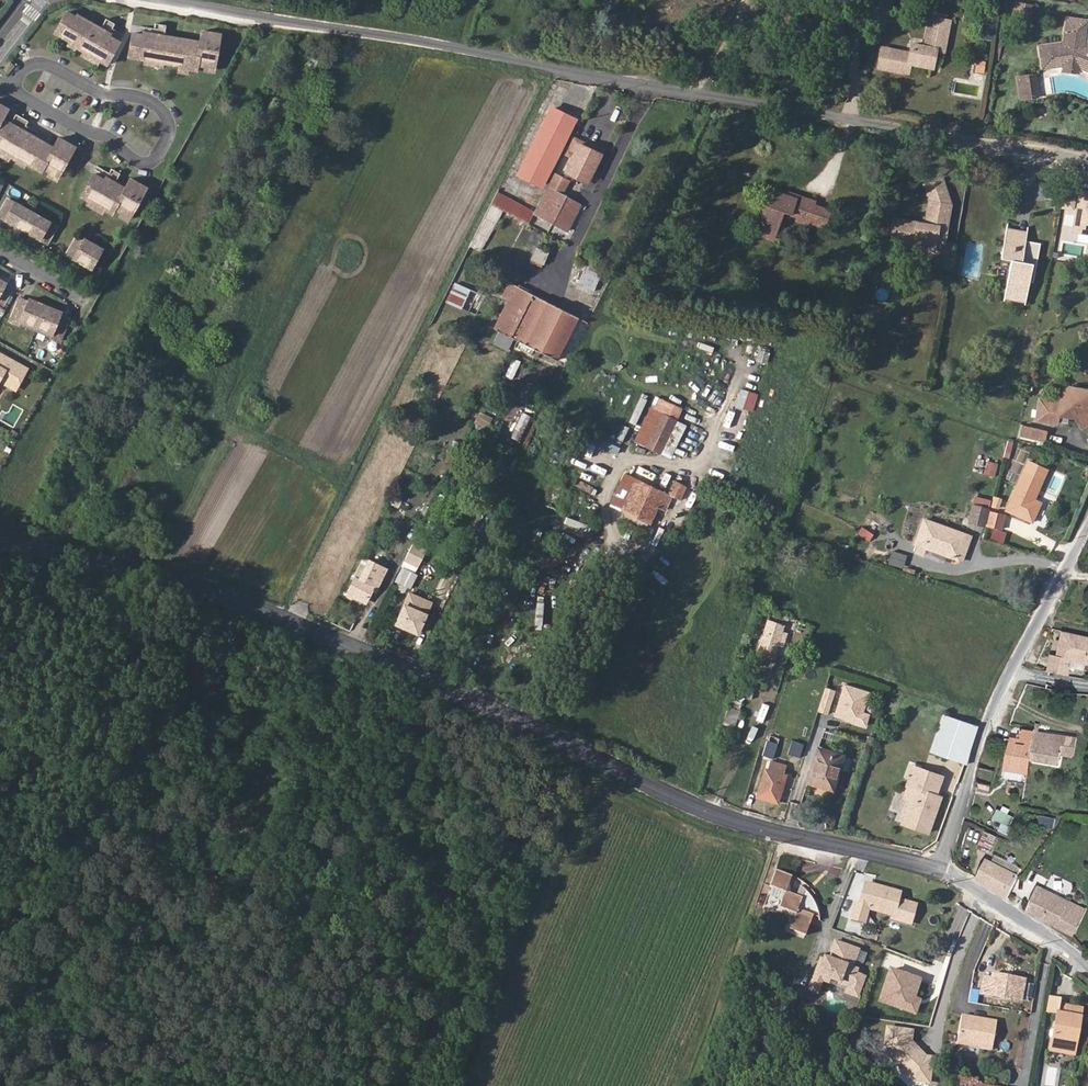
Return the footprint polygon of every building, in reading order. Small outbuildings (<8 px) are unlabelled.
[(12,5),(6,0),(5,0),(0,6),(0,20),(12,5)] [(1028,6),(1013,3),(1011,18),(1026,20),(1028,6)] [(914,15),(927,18),(928,12),(915,10),(914,15)] [(56,34),(72,43),(79,47),(78,48),(85,53),(101,61),(109,66),(121,44),(110,37),(77,19),(68,13),(56,34)] [(110,37),(112,34),(103,29),(79,15),(77,19),(110,37)] [(929,47),(933,19),(927,18),(914,15),(912,15),(907,43),(929,47)] [(1082,22),(1060,18),(1057,35),(1079,39),(1082,22)] [(117,25),(108,20),(103,29),(112,34),(117,25)] [(200,66),(208,68),(216,69),(217,69),(222,37),(203,34),(202,44),(201,47),(145,37),(134,35),(130,58),(148,61),(165,64),(181,67),(181,69),(182,69),(190,70),(199,72),(200,66)] [(156,35),(146,34),(145,37),(201,47),(202,44),(166,37),(156,35)] [(1079,39),(1057,35),(1055,43),(1078,47),(1079,39)] [(928,51),(929,47),(907,43),(907,44),(894,42),(893,50),(870,47),(866,66),(894,71),(897,64),(917,67),(920,50),(928,51)] [(1029,48),(1034,69),(1055,65),(1068,67),(1087,74),(1087,51),(1078,47),(1055,43),(1029,48)] [(99,65),(101,61),(85,53),(83,56),(99,65)] [(982,74),(984,62),(974,60),(973,72),(982,74)] [(16,67),(11,63),(5,70),(9,74),(16,67)] [(1068,67),(1055,65),(1054,72),(1066,74),(1068,67)] [(763,89),(765,82),(745,75),(743,82),(763,89)] [(1027,78),(1011,82),(1016,104),(1032,100),(1027,78)] [(8,111),(0,106),(0,152),(10,158),(18,162),(19,161),(26,164),(41,173),(43,170),(51,174),(57,178),(59,178),(75,149),(59,140),(54,148),(52,152),(1,123),(3,119),(8,111)] [(555,176),(582,124),(556,110),(527,163),(554,177),(555,176)] [(29,123),(17,116),(12,124),(24,131),(29,123)] [(12,124),(3,119),(1,123),(52,152),(54,148),(24,131),(12,124)] [(579,144),(564,173),(588,183),(602,155),(592,150),(595,145),(581,138),(579,144)] [(0,152),(0,156),(8,161),(10,158),(0,152)] [(121,176),(113,171),(108,179),(116,184),(121,176)] [(124,216),(130,219),(132,220),(148,191),(131,181),(127,190),(125,193),(106,183),(95,176),(82,199),(90,204),(105,212),(113,217),(116,212),(124,216)] [(554,177),(538,209),(563,222),(560,227),(569,231),(582,206),(561,195),(567,183),(555,176),(554,177)] [(127,190),(116,184),(108,179),(106,183),(125,193),(127,190)] [(941,191),(920,199),(927,216),(924,236),(923,240),(916,239),(916,235),(894,231),(891,244),(900,246),(899,254),(910,256),(910,258),(932,262),(932,260),(941,261),(949,213),(941,191)] [(754,229),(760,231),(775,197),(767,194),(754,229)] [(1063,197),(1047,194),(1046,202),(1062,205),(1063,197)] [(760,231),(778,237),(783,221),(790,218),(799,220),(798,223),(808,227),(809,224),(824,229),(828,214),(810,208),(811,204),(792,198),(790,201),(775,197),(760,231)] [(8,201),(0,215),(0,219),(48,247),(57,229),(8,201)] [(105,212),(90,204),(88,207),(103,216),(105,212)] [(1028,232),(1009,228),(1004,258),(1011,260),(1005,299),(1026,303),(1030,281),(1034,281),(1041,245),(1026,242),(1028,232)] [(752,237),(757,238),(760,231),(754,229),(752,237)] [(523,230),(520,238),(537,245),(540,237),(523,230)] [(760,231),(757,238),(775,245),(778,237),(760,231)] [(67,258),(92,271),(103,252),(85,242),(84,245),(77,241),(67,258)] [(900,246),(891,244),(890,253),(899,254),(900,246)] [(545,263),(549,253),(538,248),(534,259),(545,263)] [(576,284),(591,292),(601,270),(586,263),(576,284)] [(477,316),(486,295),(452,280),(443,301),(477,316)] [(13,291),(0,283),(0,306),(4,308),(13,291)] [(497,328),(518,339),(539,298),(518,287),(497,328)] [(539,298),(518,339),(557,359),(577,318),(539,298)] [(27,309),(29,304),(20,300),(18,305),(27,309)] [(61,317),(30,303),(29,304),(27,309),(18,305),(9,324),(19,328),(21,325),(51,339),(49,341),(59,346),(68,327),(58,323),(61,318),(61,317)] [(68,327),(70,322),(61,318),(58,323),(68,327)] [(506,349),(511,338),(495,331),(490,343),(506,349)] [(766,363),(769,349),(757,346),(754,360),(766,363)] [(15,394),(27,373),(0,358),(0,385),(15,394)] [(511,378),(520,361),(513,358),(504,374),(511,378)] [(1061,413),(1076,416),(1084,427),(1087,424),(1087,386),(1082,385),(1083,390),(1082,393),(1079,396),(1076,394),(1073,391),(1069,393),(1071,398),(1067,401),(1069,404),(1062,405),(1061,402),(1042,398),(1038,419),(1058,423),(1061,413)] [(739,388),(735,405),(751,409),(755,392),(739,388)] [(642,428),(636,441),(642,444),(639,450),(656,459),(661,451),(662,452),(667,441),(658,434),(666,416),(651,408),(642,428)] [(479,410),(472,422),(485,428),(491,417),(479,410)] [(518,441),(531,416),(522,412),(509,436),(518,441)] [(676,421),(666,416),(658,434),(667,441),(676,421)] [(1048,431),(1026,423),(1023,432),(1045,440),(1048,431)] [(621,440),(627,427),(621,424),(615,438),(621,440)] [(1004,444),(1002,456),(1008,457),(1011,445),(1004,444)] [(602,447),(599,452),(612,457),(615,451),(602,447)] [(983,474),(993,477),(998,463),(988,460),(983,474)] [(1043,474),(1026,466),(1010,504),(1034,515),(1042,497),(1035,493),(1043,474)] [(636,467),(634,473),(648,479),(651,473),(636,467)] [(576,476),(597,485),(600,478),(579,469),(576,476)] [(673,497),(687,503),(697,483),(678,473),(667,494),(625,474),(611,503),(622,510),(620,514),(647,527),(650,523),(652,523),(660,508),(667,510),(673,497)] [(395,510),(397,505),(389,501),(383,512),(398,520),(400,515),(398,514),(399,512),(395,510)] [(988,506),(973,502),(968,519),(983,524),(988,506)] [(990,506),(986,521),(1000,525),(1004,510),(990,506)] [(963,534),(920,520),(912,546),(955,560),(960,561),(965,546),(961,545),(964,535),(963,534)] [(861,527),(857,535),(868,541),(872,533),(861,527)] [(415,541),(408,556),(420,562),(427,548),(415,541)] [(901,568),(905,555),(890,551),(886,563),(901,568)] [(397,571),(403,560),(392,554),(386,566),(397,571)] [(410,587),(421,567),(410,561),(397,587),(404,591),(407,586),(410,587)] [(382,589),(390,572),(373,563),(365,580),(357,576),(350,592),(371,602),(379,588),(382,589)] [(398,624),(419,635),(435,605),(413,594),(398,624)] [(764,631),(760,648),(776,653),(780,637),(764,631)] [(1087,662),(1087,636),(1064,631),(1059,656),(1053,655),(1049,672),(1068,675),(1072,658),(1087,662)] [(869,691),(842,682),(830,716),(864,727),(868,714),(862,712),(869,691)] [(825,687),(818,711),(826,714),(834,691),(825,687)] [(730,704),(724,722),(737,726),(742,707),(730,704)] [(784,725),(795,728),(799,714),(788,711),(784,725)] [(978,727),(943,716),(932,754),(967,764),(978,727)] [(1032,762),(1038,731),(1039,725),(1036,725),(1036,727),(1035,731),(1033,731),(1024,729),(1022,737),(1012,737),(1007,770),(1030,774),(1032,762)] [(1065,734),(1038,731),(1032,762),(1059,766),(1065,734)] [(767,767),(765,767),(756,796),(780,804),(788,775),(784,773),(787,764),(774,759),(779,742),(790,746),(789,753),(800,756),(803,744),(771,734),(764,756),(770,759),(767,767)] [(817,747),(806,784),(834,792),(845,756),(817,747)] [(944,777),(915,767),(912,775),(909,774),(908,776),(911,778),(908,786),(915,789),(903,824),(929,833),(942,798),(937,796),(935,795),(936,790),(939,791),(944,777)] [(1000,822),(997,831),(1006,835),(1014,816),(996,808),(992,819),(1000,822)] [(1040,815),(1038,825),(1054,828),(1056,818),(1040,815)] [(1071,824),(1073,817),(1066,816),(1065,818),(1063,822),(1071,824)] [(998,836),(986,831),(979,848),(990,853),(998,836)] [(1007,897),(1009,893),(1018,876),(1019,875),(988,860),(979,877),(978,879),(1007,897)] [(787,872),(771,867),(765,884),(768,885),(765,892),(777,896),(774,904),(784,908),(784,910),(786,913),(788,914),(783,925),(801,932),(808,914),(813,916),(814,910),(811,901),(807,895),(800,887),(797,895),(785,890),(787,872)] [(900,891),(866,882),(860,903),(859,906),(868,908),(893,915),(900,891)] [(1028,911),(1059,927),(1074,935),(1086,908),(1084,907),(1073,901),(1068,899),(1063,896),(1065,891),(1060,888),(1057,894),(1039,885),(1037,888),(1035,893),(1031,904),(1028,911)] [(853,917),(865,921),(868,908),(859,906),(860,903),(857,902),(853,917)] [(853,946),(838,940),(832,958),(827,956),(827,958),(821,973),(832,977),(834,974),(843,977),(842,980),(852,984),(851,988),(862,991),(867,975),(858,972),(860,968),(855,966),(860,952),(852,949),(853,946)] [(831,980),(832,977),(821,973),(827,958),(824,957),(813,988),(821,990),(825,978),(831,980)] [(922,979),(890,967),(877,1001),(910,1013),(922,979)] [(982,976),(978,995),(1021,1003),(1026,979),(991,973),(991,977),(982,976)] [(969,988),(967,1002),(976,1003),(978,989),(969,988)] [(1050,1048),(1074,1053),(1083,1006),(1061,1002),(1059,1010),(1057,1010),(1050,1048)] [(973,1019),(961,1016),(956,1044),(968,1046),(972,1044),(977,1044),(980,1049),(991,1051),(996,1023),(985,1021),(980,1024),(976,1024),(973,1019)] [(978,1084),(979,1078),(964,1076),(962,1085),(987,1085),(978,1084)]
